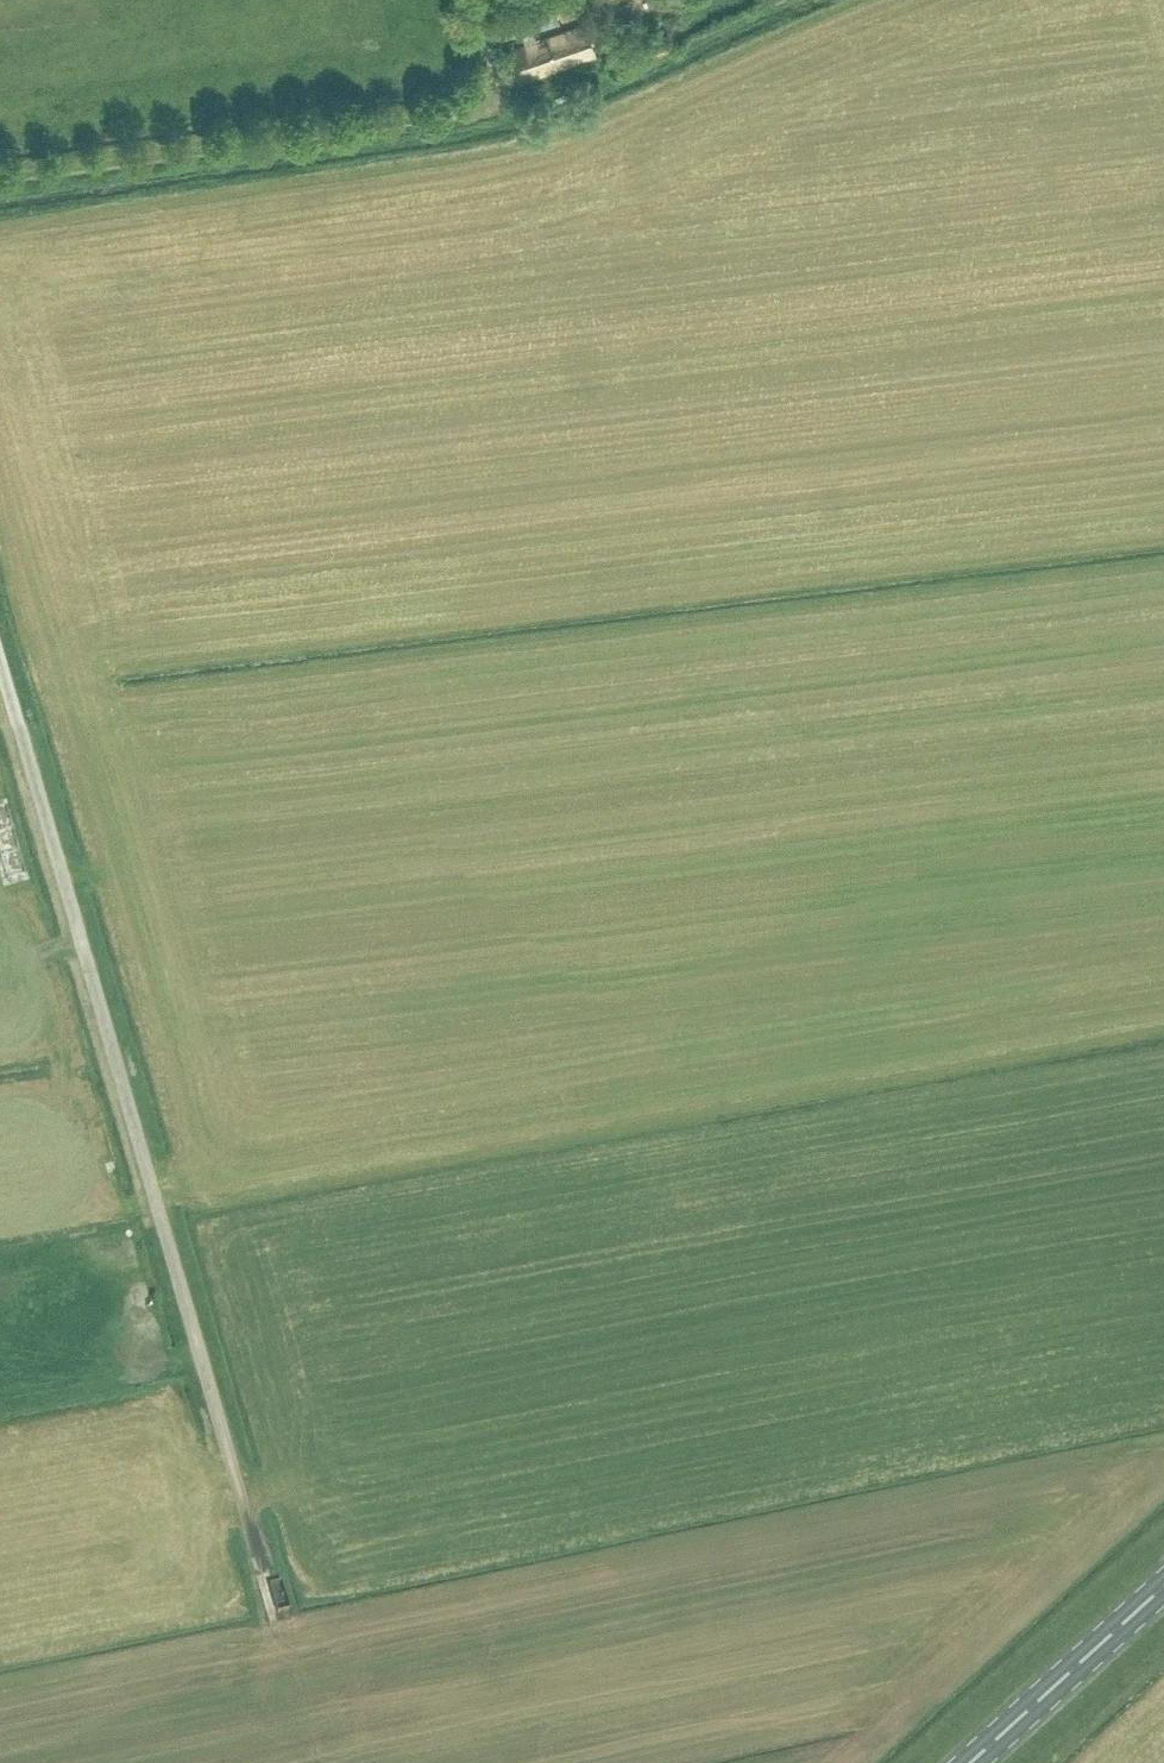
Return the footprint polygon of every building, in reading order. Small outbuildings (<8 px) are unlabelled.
[(537,39),(534,27),(561,20),(556,0),(522,0),(507,4),(515,33),(523,30),(526,43),(511,48),(520,77),(576,59),(575,58),(595,51),(593,46),(594,45),(589,28),(588,29),(586,23),(552,34),(537,39)] [(0,842),(0,853),(10,887),(36,879),(23,835),(0,842)]
